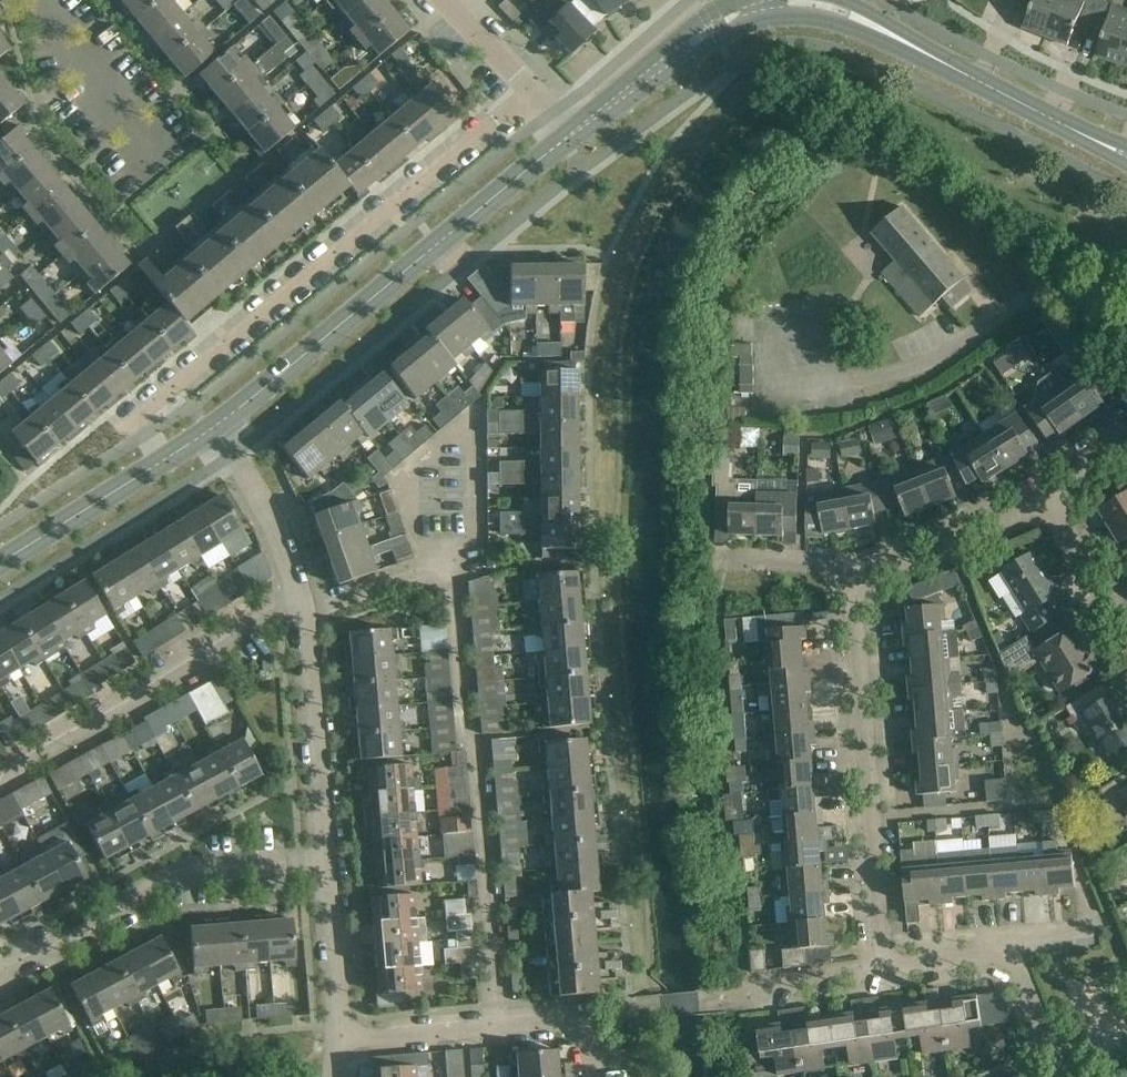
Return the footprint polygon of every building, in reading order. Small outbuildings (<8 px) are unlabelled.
[(116,4),(122,12),(126,8),(136,20),(161,0),(121,0),(116,4)] [(148,43),(183,15),(174,4),(178,0),(161,0),(136,20),(144,30),(140,34),(148,43)] [(232,6),(239,0),(215,0),(214,0),(224,12),(232,6)] [(245,0),(239,0),(232,6),(238,13),(249,4),(245,0)] [(274,0),(253,0),(263,12),(275,1),(274,0)] [(325,1),(333,11),(338,7),(346,17),(366,0),(327,0),(325,1)] [(346,17),(355,28),(350,32),(358,41),(392,12),(383,0),(366,0),(346,17)] [(569,6),(564,0),(549,0),(548,2),(546,0),(528,0),(538,11),(529,20),(551,43),(555,39),(571,55),(594,33),(590,28),(604,15),(594,0),(576,0),(569,6)] [(604,15),(605,16),(629,0),(594,0),(604,15)] [(1045,37),(1060,0),(1025,0),(1032,3),(1022,27),(1045,37)] [(1045,37),(1067,46),(1077,22),(1090,27),(1090,26),(1100,0),(1060,0),(1045,37)] [(1090,27),(1103,31),(1095,56),(1118,64),(1126,37),(1126,10),(1101,0),(1100,0),(1090,26),(1090,27)] [(272,12),(288,32),(301,21),(285,2),(272,12)] [(392,12),(358,41),(364,49),(369,45),(379,56),(413,28),(405,19),(401,22),(392,12)] [(183,15),(148,43),(154,51),(159,47),(168,59),(204,29),(196,20),(191,25),(183,15)] [(257,26),(274,46),(286,36),(285,36),(286,35),(270,15),(257,26)] [(306,50),(317,41),(301,21),(288,32),(297,42),(299,41),(306,50)] [(211,38),(204,29),(168,59),(177,69),(173,73),(180,82),(215,53),(206,42),(211,38)] [(274,46),(251,65),(215,95),(224,105),(220,109),(228,118),(262,89),(267,85),(261,79),(286,58),(283,54),(293,45),(286,36),(274,46)] [(13,46),(6,37),(2,41),(0,39),(0,57),(13,46)] [(1118,64),(1126,67),(1126,37),(1118,64)] [(321,71),(334,61),(317,41),(306,50),(307,52),(314,59),(313,63),(313,64),(314,63),(321,71)] [(409,58),(400,47),(390,55),(399,66),(409,58)] [(206,84),(215,95),(251,65),(244,56),(238,60),(229,49),(195,78),(202,87),(206,84)] [(298,75),(306,85),(319,75),(311,66),(313,64),(313,63),(314,59),(307,52),(295,62),(303,71),(298,75)] [(351,80),(343,71),(330,81),(338,91),(347,84),(351,80)] [(360,80),(370,92),(379,84),(369,73),(360,80)] [(334,94),(319,75),(306,85),(316,97),(313,100),(319,108),(334,94)] [(370,92),(360,80),(351,88),(361,99),(370,92)] [(411,102),(439,135),(447,128),(443,124),(455,115),(426,80),(417,87),(422,93),(411,102)] [(8,85),(0,92),(0,124),(27,101),(20,92),(16,96),(8,85)] [(262,89),(228,118),(234,126),(238,123),(248,134),(284,104),(276,95),(271,99),(262,89)] [(430,142),(439,135),(411,102),(401,111),(396,106),(388,113),(416,147),(426,138),(430,142)] [(284,104),(248,134),(257,145),(253,148),(260,157),(295,128),(285,117),(291,113),(284,104)] [(329,106),(322,112),(331,124),(339,117),(329,106)] [(323,132),(331,124),(322,112),(313,120),(323,132)] [(383,126),(372,134),(400,167),(408,161),(405,156),(416,147),(388,113),(378,121),(383,126)] [(32,149),(22,138),(27,134),(19,125),(0,141),(0,175),(32,149)] [(358,139),(349,146),(377,179),(388,171),(391,175),(400,167),(372,134),(362,143),(358,139)] [(294,137),(286,144),(291,151),(300,143),(294,137)] [(154,276),(150,280),(155,286),(158,286),(187,321),(206,305),(215,298),(349,187),(333,167),(319,149),(314,143),(306,150),(297,157),(288,165),(272,178),(264,185),(255,192),(240,205),(231,212),(222,219),(207,232),(198,239),(190,247),(169,264),(154,276)] [(300,143),(291,151),(297,157),(306,150),(300,143)] [(286,144),(277,151),(283,158),(291,151),(286,144)] [(377,179),(349,146),(340,153),(344,158),(333,167),(349,187),(360,201),(369,193),(366,189),(377,179)] [(0,175),(0,180),(5,186),(10,182),(19,193),(52,165),(45,156),(41,159),(32,149),(0,175)] [(297,157),(291,151),(283,158),(288,165),(297,157)] [(258,178),(267,171),(261,164),(252,171),(258,178)] [(22,208),(30,217),(65,188),(55,176),(59,173),(52,165),(19,193),(27,203),(22,208)] [(250,185),(258,178),(252,171),(244,178),(250,185)] [(267,171),(258,178),(264,185),(272,178),(267,171)] [(264,185),(258,178),(250,185),(255,192),(264,185)] [(65,188),(30,217),(37,225),(41,221),(51,232),(85,204),(77,195),(73,198),(65,188)] [(225,205),(234,198),(228,191),(220,198),(225,205)] [(225,205),(220,198),(211,206),(217,212),(225,205)] [(240,205),(234,198),(225,205),(231,212),(240,205)] [(54,247),(62,256),(97,227),(87,215),(91,212),(85,204),(51,232),(59,242),(54,247)] [(217,212),(222,219),(231,212),(225,205),(217,212)] [(973,289),(902,207),(872,233),(896,261),(882,273),(920,316),(942,297),(951,308),(973,289)] [(191,214),(183,221),(188,227),(196,220),(191,214)] [(193,233),(202,226),(196,220),(188,227),(193,233)] [(183,221),(174,228),(179,234),(188,227),(183,221)] [(193,233),(198,239),(207,232),(202,226),(193,233)] [(74,260),(83,271),(117,243),(110,234),(105,237),(97,227),(62,256),(69,264),(74,260)] [(188,227),(179,234),(185,240),(193,233),(188,227)] [(193,233),(185,240),(190,247),(198,239),(193,233)] [(0,242),(0,254),(1,255),(13,245),(6,237),(0,242)] [(117,243),(83,271),(92,281),(86,286),(94,295),(129,266),(120,254),(124,251),(117,243)] [(534,267),(533,267),(533,258),(509,258),(490,273),(498,283),(480,296),(503,324),(504,323),(525,319),(525,312),(535,312),(535,305),(534,305),(534,267)] [(558,260),(558,266),(558,305),(559,305),(572,305),(572,312),(574,312),(583,312),(582,259),(558,260)] [(146,260),(142,263),(137,267),(149,281),(150,280),(154,276),(148,268),(151,266),(146,260)] [(19,275),(27,285),(38,275),(30,266),(19,275)] [(558,266),(534,267),(534,305),(535,305),(548,305),(548,312),(560,312),(559,305),(558,305),(558,266)] [(5,269),(0,273),(0,286),(1,288),(13,278),(5,269)] [(38,275),(27,285),(43,304),(54,295),(38,275)] [(137,285),(128,275),(118,283),(127,294),(137,285)] [(127,294),(118,283),(108,291),(118,302),(127,294)] [(153,308),(144,315),(173,349),(183,340),(187,344),(195,337),(184,323),(187,321),(158,286),(155,286),(169,303),(157,313),(153,308)] [(54,295),(43,304),(59,323),(70,313),(54,295)] [(503,324),(480,296),(468,306),(463,299),(443,316),(467,345),(469,344),(478,336),(483,341),(503,324)] [(19,309),(27,318),(38,309),(30,299),(19,309)] [(736,301),(736,326),(753,326),(752,304),(752,300),(736,301)] [(559,305),(560,312),(560,322),(574,322),(574,312),(572,312),(572,305),(559,305)] [(45,317),(38,309),(27,318),(34,326),(45,317)] [(87,309),(79,315),(89,327),(97,320),(87,309)] [(89,327),(79,315),(69,324),(79,335),(89,327)] [(173,349),(144,315),(135,322),(139,328),(129,336),(157,369),(165,363),(161,359),(173,349)] [(424,331),(428,336),(449,360),(450,360),(460,351),(464,357),(473,349),(469,344),(467,345),(443,316),(424,331)] [(113,340),(105,347),(134,381),(144,373),(148,377),(157,369),(129,336),(118,345),(113,340)] [(416,338),(405,348),(434,382),(454,365),(450,360),(449,360),(428,336),(420,343),(416,338)] [(10,363),(2,353),(7,349),(0,340),(0,372),(10,363)] [(49,341),(40,348),(49,359),(58,352),(49,341)] [(509,342),(500,342),(500,354),(510,354),(509,342)] [(558,358),(558,344),(541,345),(541,359),(558,358)] [(754,393),(753,344),(736,344),(733,345),(733,357),(739,357),(740,393),(754,393)] [(1022,344),(1010,351),(1019,364),(1030,356),(1022,344)] [(134,381),(105,347),(95,355),(100,361),(90,369),(117,402),(126,395),(122,391),(134,381)] [(49,359),(40,348),(31,356),(40,367),(49,359)] [(434,382),(405,348),(395,356),(398,360),(389,368),(414,399),(434,382)] [(570,362),(584,361),(584,352),(570,352),(570,362)] [(519,371),(519,382),(533,382),(533,379),(539,379),(539,396),(576,396),(576,370),(574,370),(574,362),(519,363),(519,371)] [(1058,386),(1082,420),(1104,404),(1097,393),(1107,385),(1090,363),(1058,386)] [(468,382),(472,387),(477,393),(491,371),(485,364),(468,382)] [(75,372),(66,379),(94,414),(105,405),(109,409),(117,402),(90,369),(79,377),(75,372)] [(19,385),(10,373),(1,381),(10,392),(19,385)] [(398,412),(407,404),(396,391),(382,374),(373,382),(369,378),(358,387),(375,408),(387,421),(398,412)] [(94,414),(66,379),(56,387),(61,393),(51,401),(78,434),(87,427),(83,423),(94,414)] [(1,399),(10,392),(1,381),(0,381),(0,397),(1,399)] [(456,386),(445,396),(454,406),(459,412),(479,396),(478,394),(477,393),(472,387),(463,394),(456,386)] [(1082,420),(1058,386),(1025,409),(1041,432),(1052,424),(1060,435),(1082,420)] [(343,407),(367,438),(387,421),(358,387),(348,396),(351,400),(343,407)] [(454,406),(445,396),(434,405),(440,413),(432,420),(439,429),(459,412),(454,406)] [(576,396),(539,396),(540,413),(533,413),(533,410),(497,410),(497,422),(576,421),(576,396)] [(78,434),(51,401),(39,410),(35,405),(26,412),(55,447),(66,437),(70,441),(78,434)] [(359,445),(367,438),(343,407),(339,402),(319,419),(344,448),(354,439),(359,445)] [(44,456),(55,447),(26,412),(17,419),(22,424),(11,433),(24,449),(35,463),(39,467),(48,460),(44,456)] [(1017,413),(984,433),(1006,470),(1030,455),(1023,444),(1034,437),(1017,413)] [(319,419),(301,434),(325,464),(326,463),(336,454),(341,459),(348,453),(344,448),(319,419)] [(540,446),(577,446),(576,421),(497,422),(486,422),(486,433),(534,432),(534,430),(540,430),(540,446)] [(881,422),(868,426),(876,446),(888,441),(881,422)] [(410,426),(399,436),(412,452),(432,434),(425,425),(416,433),(410,426)] [(984,433),(952,453),(966,479),(976,472),(983,484),(1006,470),(984,433)] [(325,464),(301,434),(290,443),(284,436),(276,442),(307,479),(319,470),(323,475),(331,469),(326,463),(325,464)] [(385,458),(392,468),(412,452),(399,436),(388,444),(393,451),(385,458)] [(785,439),(784,455),(798,456),(798,439),(785,439)] [(577,472),(577,446),(540,446),(540,464),(534,464),(534,460),(520,461),(520,472),(577,472)] [(35,463),(24,449),(14,457),(25,471),(35,463)] [(381,473),(371,481),(376,487),(387,482),(382,476),(391,469),(377,451),(368,458),(381,473)] [(966,479),(952,453),(916,467),(931,507),(957,497),(952,485),(966,479)] [(931,507),(916,467),(880,481),(888,509),(901,504),(906,517),(931,507)] [(499,472),(487,472),(487,484),(499,484),(499,472)] [(541,497),(577,497),(577,472),(520,472),(520,483),(534,483),(534,480),(540,480),(541,497)] [(354,481),(347,487),(355,498),(363,492),(354,481)] [(875,512),(888,509),(880,481),(879,481),(842,488),(849,530),(877,525),(875,512)] [(310,505),(314,515),(335,508),(356,500),(342,483),(329,493),(310,505)] [(849,530),(842,488),(807,495),(806,538),(817,538),(817,536),(849,530)] [(729,535),(756,536),(757,493),(717,492),(716,521),(730,522),(729,535)] [(757,493),(756,536),(784,536),(784,523),(797,524),(798,494),(757,493)] [(1120,542),(1126,538),(1126,494),(1100,511),(1120,542)] [(206,498),(196,504),(220,544),(230,537),(235,538),(237,541),(246,535),(221,495),(209,502),(206,498)] [(578,523),(577,497),(541,497),(541,514),(535,514),(534,511),(520,512),(521,523),(578,523)] [(356,500),(335,508),(314,515),(322,538),(358,525),(357,524),(353,512),(360,509),(356,500)] [(174,517),(177,522),(202,562),(211,557),(209,554),(210,549),(220,544),(196,504),(174,517)] [(404,534),(399,519),(387,523),(391,537),(404,534)] [(202,562),(177,522),(157,535),(154,530),(152,531),(177,570),(187,564),(192,565),(194,568),(202,562)] [(322,538),(330,561),(366,548),(365,548),(361,534),(367,532),(364,522),(357,524),(358,525),(322,538)] [(578,523),(521,523),(521,534),(535,534),(535,530),(541,530),(541,549),(541,558),(563,558),(563,549),(578,549),(578,523)] [(177,570),(152,531),(144,537),(147,541),(134,549),(159,589),(168,584),(166,581),(167,576),(177,570)] [(375,572),(370,558),(409,544),(405,533),(373,545),(365,548),(366,548),(330,561),(338,585),(375,572)] [(134,549),(114,561),(111,557),(109,558),(134,597),(145,590),(149,591),(151,595),(159,589),(134,549)] [(272,577),(269,572),(269,571),(262,553),(243,565),(242,566),(245,572),(255,587),(272,577)] [(1055,589),(1033,553),(1003,572),(1003,573),(992,579),(1003,597),(1014,590),(1028,613),(1022,616),(1032,633),(1057,618),(1047,602),(1059,595),(1055,589)] [(134,597),(109,558),(101,563),(104,568),(91,576),(116,616),(125,610),(123,608),(124,603),(134,597)] [(584,596),(582,571),(546,574),(545,566),(528,567),(529,579),(524,579),(526,601),(537,600),(584,596)] [(218,588),(222,593),(228,604),(242,596),(232,580),(229,574),(215,583),(218,588)] [(61,595),(85,635),(94,629),(93,626),(94,622),(105,615),(92,594),(81,576),(80,576),(83,581),(61,595)] [(917,607),(944,605),(939,592),(943,590),(938,576),(909,587),(914,601),(915,601),(917,607)] [(216,612),(228,604),(222,593),(218,588),(215,583),(203,591),(206,596),(216,612)] [(487,604),(486,594),(469,595),(469,606),(487,604)] [(85,635),(61,595),(39,608),(61,643),(71,636),(76,638),(78,640),(85,635)] [(584,596),(537,600),(538,612),(534,616),(532,616),(533,626),(581,622),(579,598),(584,598),(584,596)] [(206,618),(197,602),(187,608),(175,616),(185,631),(206,618)] [(487,604),(469,606),(470,618),(488,617),(487,604)] [(903,624),(904,635),(941,632),(940,622),(946,622),(944,605),(917,607),(908,608),(909,623),(903,624)] [(61,643),(39,608),(18,621),(43,661),(51,656),(50,654),(52,649),(61,643)] [(764,658),(803,654),(801,640),(807,640),(806,627),(804,627),(803,613),(757,617),(759,642),(763,641),(764,658)] [(737,640),(736,619),(725,620),(727,641),(737,640)] [(18,669),(28,663),(33,664),(34,666),(43,661),(34,648),(18,621),(0,632),(0,640),(18,669)] [(581,622),(533,626),(533,636),(536,636),(540,639),(541,650),(583,647),(588,646),(586,622),(581,622)] [(164,623),(154,629),(164,645),(174,638),(164,623)] [(977,626),(966,630),(971,641),(977,638),(981,637),(977,626)] [(164,645),(154,629),(133,643),(142,658),(164,645)] [(351,658),(391,655),(390,643),(393,640),(397,640),(396,629),(349,633),(351,658)] [(1086,640),(1079,629),(1040,654),(1031,639),(1001,657),(1010,680),(1041,661),(1061,693),(1100,668),(1083,642),(1086,640)] [(911,647),(912,661),(947,658),(959,657),(957,631),(941,632),(904,635),(906,648),(911,647)] [(999,632),(993,636),(997,646),(1005,641),(999,632)] [(428,651),(446,650),(445,639),(427,640),(428,651)] [(9,682),(7,680),(8,676),(18,669),(0,640),(0,688),(9,682)] [(112,655),(102,662),(112,677),(133,664),(121,644),(110,651),(112,655)] [(473,656),(492,655),(491,644),(473,646),(473,656)] [(542,662),(539,666),(536,666),(537,677),(580,673),(585,672),(583,647),(541,650),(542,662)] [(446,650),(428,651),(429,663),(447,661),(446,650)] [(803,654),(764,658),(760,658),(761,674),(771,673),(772,683),(788,682),(810,680),(809,669),(804,669),(803,654)] [(392,666),(391,655),(351,658),(353,684),(400,679),(399,670),(397,670),(392,666)] [(493,667),(492,655),(473,656),(474,668),(493,667)] [(908,677),(909,688),(961,684),(960,672),(949,673),(947,658),(912,661),(913,676),(908,677)] [(92,668),(102,683),(103,683),(112,677),(102,662),(93,668),(92,668)] [(986,682),(997,681),(996,671),(995,668),(985,670),(986,682)] [(585,672),(537,677),(538,687),(541,686),(545,689),(546,701),(593,697),(592,686),(586,687),(585,672)] [(84,679),(81,675),(67,684),(70,687),(62,692),(71,708),(81,702),(93,694),(91,690),(84,679)] [(730,687),(740,686),(739,675),(729,676),(730,687)] [(187,694),(197,714),(198,714),(204,726),(228,713),(224,705),(231,702),(218,677),(187,694)] [(400,679),(353,684),(355,709),(396,705),(395,694),(398,690),(401,690),(400,679)] [(810,680),(788,682),(772,683),(758,684),(759,697),(769,696),(770,710),(807,707),(806,693),(811,693),(810,680)] [(476,696),(477,707),(496,705),(495,696),(504,695),(503,681),(494,682),(495,695),(476,696)] [(998,693),(997,681),(986,682),(987,694),(998,693)] [(961,684),(909,688),(910,701),(916,700),(917,714),(953,711),(951,698),(962,697),(961,684)] [(1102,684),(1065,707),(1079,730),(1091,723),(1111,754),(1126,744),(1126,709),(1117,693),(1110,697),(1102,684)] [(740,686),(730,687),(731,700),(741,699),(740,686)] [(433,702),(451,700),(450,689),(432,690),(433,702)] [(71,708),(62,692),(52,698),(62,713),(71,708)] [(175,726),(197,714),(187,694),(165,707),(175,726)] [(593,697),(546,701),(547,713),(544,716),(541,716),(542,728),(590,724),(588,710),(594,709),(593,697)] [(452,712),(451,700),(433,702),(434,713),(452,712)] [(355,709),(357,734),(405,730),(404,720),(401,720),(397,717),(396,705),(355,709)] [(496,705),(477,707),(478,719),(497,717),(496,705)] [(175,726),(165,707),(143,719),(154,738),(175,726)] [(763,738),(777,737),(815,734),(814,722),(809,722),(807,707),(770,710),(771,725),(762,726),(763,738)] [(953,711),(917,714),(918,729),(913,730),(914,741),(950,738),(966,737),(964,710),(953,711)] [(19,719),(28,734),(38,728),(29,713),(19,719)] [(19,740),(28,734),(19,719),(9,725),(19,740)] [(1001,734),(1000,722),(990,723),(991,735),(1001,734)] [(734,740),(745,740),(744,728),(733,729),(734,740)] [(132,729),(123,734),(131,750),(141,744),(132,729)] [(405,730),(357,734),(360,759),(354,759),(354,761),(400,757),(399,743),(402,740),(406,739),(405,730)] [(545,757),(546,767),(592,763),(592,753),(586,753),(585,739),(566,741),(566,733),(537,735),(538,753),(541,753),(545,757)] [(121,755),(131,750),(123,734),(113,740),(121,755)] [(815,734),(777,737),(777,746),(774,747),(775,764),(812,761),(811,746),(816,746),(815,734)] [(991,735),(991,747),(1002,746),(1001,734),(991,735)] [(492,772),(510,770),(507,737),(489,739),(492,772)] [(921,767),(957,765),(956,748),(951,748),(950,738),(914,741),(915,754),(920,753),(921,767)] [(215,746),(238,789),(251,782),(253,786),(264,780),(242,739),(231,745),(226,744),(225,741),(215,746)] [(438,753),(455,751),(454,740),(437,741),(438,753)] [(746,752),(745,740),(734,740),(736,753),(746,752)] [(238,789),(215,746),(206,751),(208,753),(206,758),(196,764),(218,806),(229,800),(226,795),(238,789)] [(434,786),(467,783),(464,751),(455,751),(457,767),(433,769),(434,786)] [(88,753),(78,758),(86,774),(96,768),(88,753)] [(77,779),(86,774),(78,758),(68,764),(77,779)] [(812,761),(775,764),(776,779),(780,778),(781,790),(837,785),(836,773),(813,775),(812,761)] [(594,787),(592,763),(546,767),(547,779),(544,783),(541,783),(542,792),(594,787)] [(179,766),(171,771),(193,813),(206,806),(208,811),(218,806),(196,764),(186,770),(181,768),(179,766)] [(369,792),(415,788),(420,787),(419,777),(411,778),(409,765),(367,768),(369,792)] [(957,765),(921,767),(923,782),(917,783),(918,795),(955,792),(954,780),(958,780),(957,765)] [(740,784),(747,783),(745,767),(728,768),(729,783),(730,794),(741,794),(740,784)] [(96,768),(86,774),(90,781),(101,776),(96,768)] [(510,770),(492,772),(493,783),(511,781),(510,770)] [(152,788),(174,829),(185,823),(182,819),(193,813),(171,771),(162,775),(163,778),(162,783),(153,788),(152,788)] [(1125,774),(1099,790),(1113,813),(1126,804),(1126,777),(1125,774)] [(467,783),(434,786),(436,810),(469,807),(467,783)] [(771,818),(822,813),(821,799),(838,797),(837,788),(837,785),(809,788),(808,788),(781,790),(769,791),(771,818)] [(363,811),(363,816),(414,812),(412,790),(420,789),(420,787),(415,788),(369,792),(370,805),(365,806),(366,811),(363,811)] [(597,813),(594,787),(542,792),(543,803),(546,803),(549,808),(550,817),(597,813)] [(144,827),(149,836),(151,841),(174,829),(152,788),(142,793),(136,792),(135,790),(126,795),(144,827)] [(10,794),(19,810),(29,805),(21,789),(10,794)] [(1007,800),(1006,789),(995,789),(995,801),(1007,800)] [(22,817),(19,810),(10,794),(1,800),(13,822),(22,817)] [(742,805),(741,794),(730,794),(732,806),(742,805)] [(114,825),(129,853),(140,847),(137,842),(149,836),(144,827),(126,795),(118,799),(119,802),(117,807),(107,812),(114,825)] [(469,807),(436,810),(437,818),(440,818),(442,834),(470,831),(469,816),(470,816),(469,807)] [(496,811),(497,822),(515,820),(514,809),(496,811)] [(1052,810),(1040,811),(1041,822),(1053,820),(1052,810)] [(1029,823),(1041,822),(1040,811),(1028,812),(1029,823)] [(114,825),(107,812),(97,818),(92,817),(90,814),(82,818),(104,860),(117,853),(119,858),(129,853),(114,825)] [(416,836),(414,812),(363,816),(364,823),(367,823),(367,828),(372,827),(373,840),(416,836)] [(545,834),(546,843),(594,839),(593,826),(598,826),(597,813),(550,817),(552,830),(548,834),(545,834)] [(822,813),(771,818),(773,844),(786,843),(841,838),(840,826),(823,828),(822,813)] [(999,814),(986,815),(987,826),(999,825),(999,814)] [(975,827),(987,826),(986,815),(974,816),(975,827)] [(937,819),(927,820),(928,832),(938,831),(937,819)] [(947,819),(937,819),(938,831),(948,831),(947,819)] [(516,831),(515,820),(497,822),(498,833),(516,831)] [(470,831),(442,834),(444,857),(458,856),(473,855),(471,831),(470,831)] [(743,835),(744,847),(755,846),(754,834),(743,835)] [(418,860),(416,836),(373,840),(375,853),(370,853),(370,859),(367,859),(367,864),(418,860)] [(65,896),(63,891),(87,878),(64,837),(54,842),(55,845),(53,850),(43,855),(65,896)] [(841,838),(786,843),(787,853),(783,854),(784,870),(821,866),(820,852),(825,852),(824,840),(841,838)] [(594,839),(546,843),(547,854),(551,854),(554,857),(555,867),(601,863),(600,853),(595,854),(594,839)] [(1043,842),(1044,857),(1048,895),(1060,894),(1060,889),(1075,887),(1071,849),(1058,851),(1057,841),(1043,842)] [(755,846),(744,847),(745,859),(756,858),(755,855),(762,855),(761,845),(755,846)] [(1021,892),(1018,855),(1017,847),(989,850),(995,900),(1007,899),(1007,893),(1021,892)] [(942,904),(937,855),(915,857),(914,850),(901,851),(907,924),(921,923),(919,906),(942,904)] [(989,850),(963,852),(968,897),(983,895),(983,901),(995,900),(989,850)] [(968,897),(963,852),(937,855),(942,904),(954,903),(954,898),(968,897)] [(1018,855),(1021,892),(1036,891),(1036,896),(1048,895),(1044,857),(1033,858),(1033,854),(1018,855)] [(18,862),(40,903),(53,896),(56,901),(65,896),(43,855),(32,861),(28,860),(27,857),(18,862)] [(473,855),(458,856),(458,865),(474,863),(473,855)] [(420,885),(418,860),(367,864),(368,871),(371,871),(372,876),(377,875),(378,888),(420,885)] [(501,861),(501,872),(519,870),(518,860),(501,861)] [(1103,861),(1095,866),(1102,883),(1113,877),(1103,861)] [(18,915),(40,903),(18,862),(9,866),(11,869),(9,874),(0,879),(0,881),(18,915)] [(550,884),(551,893),(598,889),(597,876),(602,876),(601,863),(555,867),(556,879),(553,884),(550,884)] [(790,885),(791,896),(829,892),(828,881),(822,881),(821,866),(784,870),(786,885),(790,885)] [(519,870),(501,872),(503,884),(520,882),(519,870)] [(477,896),(476,879),(466,880),(468,897),(477,896)] [(18,915),(0,881),(0,924),(18,915)] [(748,889),(749,900),(759,899),(758,888),(748,889)] [(541,897),(545,946),(594,942),(593,930),(611,929),(609,902),(590,903),(589,892),(598,892),(598,889),(551,893),(551,896),(541,897)] [(829,892),(791,896),(792,906),(788,906),(789,923),(826,920),(825,905),(830,905),(829,892)] [(370,898),(372,922),(415,918),(413,894),(370,898)] [(469,913),(468,897),(443,899),(444,915),(469,913)] [(760,910),(759,899),(749,900),(750,911),(760,910)] [(456,938),(472,937),(470,913),(444,915),(446,931),(455,930),(456,938)] [(375,946),(417,942),(426,941),(424,917),(415,918),(372,922),(375,946)] [(292,919),(266,921),(269,962),(281,961),(285,963),(285,967),(296,966),(292,919)] [(827,934),(826,920),(789,923),(790,938),(795,937),(795,947),(782,950),(784,969),(806,966),(804,949),(834,947),(833,934),(827,934)] [(269,962),(266,921),(241,923),(245,970),(254,969),(254,966),(256,963),(269,962)] [(241,923),(216,926),(219,966),(231,965),(235,967),(235,971),(245,970),(241,923)] [(206,967),(219,966),(216,926),(190,928),(194,974),(204,974),(203,970),(206,967)] [(160,937),(137,949),(157,985),(166,980),(171,981),(173,984),(183,978),(160,937)] [(456,948),(458,948),(473,946),(472,937),(456,938),(456,948)] [(417,942),(375,946),(377,970),(419,966),(417,942)] [(549,997),(598,993),(597,981),(615,979),(613,952),(595,954),(594,942),(545,946),(549,997)] [(473,946),(458,948),(460,962),(466,962),(469,962),(474,961),(473,954),(473,946)] [(157,985),(137,949),(115,961),(138,1003),(146,998),(144,995),(146,991),(157,985)] [(766,971),(764,949),(750,950),(752,973),(766,971)] [(138,1003),(115,961),(93,973),(112,1009),(122,1004),(126,1004),(128,1008),(138,1003)] [(469,962),(466,962),(460,962),(461,979),(470,978),(469,962)] [(419,966),(377,970),(379,994),(421,991),(419,966)] [(101,1015),(112,1009),(93,973),(70,985),(93,1027),(101,1022),(100,1019),(101,1015)] [(521,990),(520,974),(511,975),(512,990),(521,990)] [(903,1006),(907,1037),(920,1035),(923,1054),(947,1051),(942,1011),(938,988),(924,990),(926,1003),(903,1006)] [(27,1001),(46,1037),(56,1031),(61,1033),(63,1036),(72,1031),(49,989),(27,1001)] [(954,1009),(942,1011),(947,1051),(971,1047),(969,1028),(1004,1023),(1001,1001),(997,993),(953,999),(954,1009)] [(879,997),(865,999),(874,1061),(898,1057),(895,1038),(907,1037),(903,1006),(880,1010),(879,997)] [(874,1061),(865,999),(851,1001),(853,1014),(830,1017),(834,1047),(847,1045),(850,1064),(874,1061)] [(46,1037),(27,1001),(4,1013),(27,1055),(36,1050),(34,1047),(35,1043),(46,1037)] [(291,1004),(273,1006),(274,1017),(292,1016),(291,1004)] [(274,1017),(273,1006),(255,1007),(256,1019),(274,1017)] [(791,1009),(800,1071),(825,1068),(822,1049),(834,1047),(830,1017),(808,1020),(806,1007),(791,1009)] [(223,1011),(224,1022),(242,1020),(241,1009),(223,1011)] [(777,1075),(800,1071),(791,1009),(778,1011),(780,1024),(757,1028),(758,1033),(748,1035),(751,1055),(761,1053),(761,1058),(775,1056),(777,1075)] [(206,1024),(224,1022),(223,1011),(205,1013),(206,1024)] [(4,1013),(0,1015),(0,1058),(1,1061),(11,1056),(16,1057),(18,1060),(27,1055),(4,1013)] [(192,1016),(178,1024),(183,1034),(198,1026),(192,1016)] [(167,1043),(183,1034),(178,1024),(161,1033),(167,1043)] [(148,1040),(133,1048),(138,1058),(154,1050),(148,1040)] [(122,1067),(138,1058),(133,1048),(116,1057),(122,1067)] [(447,1076),(463,1076),(464,1076),(462,1049),(445,1050),(447,1076)] [(558,1076),(556,1050),(509,1054),(510,1064),(513,1064),(516,1067),(517,1076),(542,1076),(558,1076)] [(471,1076),(483,1076),(481,1064),(470,1065),(471,1076)] [(373,1076),(415,1076),(414,1066),(372,1069),(373,1076)] [(67,1076),(68,1076),(87,1076),(82,1068),(67,1076)]
